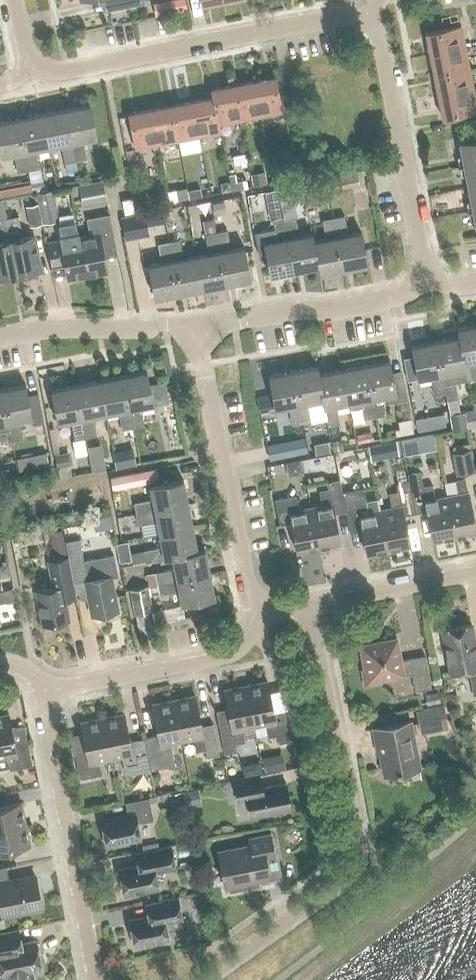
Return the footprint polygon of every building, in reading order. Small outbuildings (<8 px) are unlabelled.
[(113,10),(145,3),(144,0),(111,0),(113,10)] [(153,2),(156,16),(167,13),(165,0),(153,2)] [(427,34),(431,55),(466,48),(461,27),(427,34)] [(466,48),(431,55),(435,77),(470,69),(466,48)] [(470,69),(435,77),(439,98),(474,91),(470,69)] [(276,78),(255,82),(262,118),(283,114),(276,78)] [(240,122),(262,118),(255,82),(234,85),(240,122)] [(211,90),(213,99),(214,99),(219,126),(221,126),(240,122),(234,85),(211,90)] [(439,98),(444,120),(475,114),(475,100),(474,91),(439,98)] [(213,99),(192,103),(200,138),(222,134),(221,126),(219,126),(214,99),(213,99)] [(171,107),(178,142),(200,138),(192,103),(171,107)] [(83,140),(97,137),(90,104),(66,109),(76,161),(87,159),(83,140)] [(157,146),(178,142),(171,107),(150,110),(157,146)] [(61,144),(65,163),(76,161),(66,109),(42,113),(49,147),(61,144)] [(157,146),(150,110),(128,114),(135,150),(157,146)] [(40,168),(36,149),(49,147),(42,113),(18,118),(29,170),(40,168)] [(18,172),(29,170),(18,118),(0,122),(0,153),(1,156),(14,154),(18,172)] [(458,142),(463,165),(475,163),(475,138),(458,142)] [(128,162),(136,160),(133,145),(125,147),(128,162)] [(246,153),(234,156),(236,166),(248,163),(246,153)] [(463,165),(467,188),(475,186),(475,163),(463,165)] [(40,168),(29,170),(30,181),(32,192),(44,190),(40,168)] [(265,171),(250,174),(253,186),(267,183),(265,171)] [(229,175),(232,191),(248,188),(246,179),(237,181),(236,174),(229,175)] [(80,193),(82,205),(105,201),(101,180),(78,184),(80,193)] [(30,181),(0,186),(0,198),(32,192),(30,181)] [(221,187),(222,192),(231,191),(231,190),(229,182),(223,183),(221,187)] [(80,193),(78,184),(70,186),(71,195),(80,193)] [(467,188),(472,210),(475,209),(475,186),(467,188)] [(292,187),(278,189),(280,201),(284,219),(285,219),(295,217),(298,216),(292,187)] [(201,188),(188,190),(189,199),(202,196),(201,188)] [(278,189),(265,192),(267,203),(280,201),(278,189)] [(37,203),(42,222),(53,220),(50,206),(54,205),(51,190),(35,193),(37,203)] [(176,190),(167,191),(169,202),(178,201),(176,190)] [(317,199),(326,197),(325,190),(315,191),(317,199)] [(135,213),(132,198),(122,200),(125,215),(135,213)] [(224,201),(213,204),(216,216),(226,214),(245,210),(242,198),(224,201)] [(42,222),(37,203),(27,205),(31,225),(42,222)] [(89,232),(79,234),(87,273),(106,269),(100,239),(113,236),(108,211),(85,216),(89,232)] [(125,237),(148,233),(144,213),(121,218),(125,237)] [(39,271),(33,236),(18,238),(16,229),(21,228),(18,216),(6,218),(18,275),(39,271)] [(367,265),(361,232),(348,234),(344,216),(334,218),(344,269),(367,265)] [(314,241),(312,233),(299,236),(295,217),(285,219),(295,271),(318,266),(313,241),(314,241)] [(1,232),(3,242),(0,242),(0,279),(18,275),(6,218),(0,220),(0,232),(1,232)] [(214,218),(205,220),(208,232),(217,230),(214,218)] [(322,220),(326,238),(314,241),(313,241),(318,266),(319,274),(344,269),(334,218),(322,220)] [(56,223),(59,238),(47,241),(54,277),(67,275),(67,277),(87,273),(79,234),(76,219),(56,223)] [(295,271),(285,219),(284,219),(273,221),(274,229),(254,232),(259,255),(266,253),(270,275),(295,271)] [(250,279),(244,246),(231,249),(227,230),(217,232),(227,284),(250,279)] [(209,253),(197,255),(203,289),(227,284),(217,232),(205,235),(209,253)] [(197,255),(183,258),(180,240),(169,242),(179,293),(203,289),(197,255)] [(169,242),(158,244),(161,262),(148,265),(155,298),(179,293),(169,242)] [(467,380),(475,378),(475,364),(475,359),(475,325),(457,329),(458,337),(465,369),(467,380)] [(465,369),(458,337),(436,341),(446,392),(448,400),(458,398),(455,382),(467,380),(465,369)] [(434,394),(446,392),(436,341),(411,346),(418,378),(431,376),(434,394)] [(405,387),(395,388),(390,360),(366,365),(376,416),(387,415),(385,402),(398,402),(407,400),(405,387)] [(366,365),(342,370),(349,402),(350,409),(362,407),(365,418),(376,416),(366,365)] [(314,420),(310,402),(322,399),(319,374),(317,366),(294,371),(304,422),(314,420)] [(327,426),(339,423),(335,405),(349,402),(342,370),(319,374),(322,399),(327,426)] [(123,376),(133,427),(144,425),(140,406),(154,404),(153,400),(168,397),(165,382),(150,385),(147,371),(123,376)] [(275,409),(288,406),(292,424),(304,422),(294,371),(269,376),(275,409)] [(118,411),(122,429),(133,427),(123,376),(99,380),(105,413),(118,411)] [(96,435),(93,416),(105,413),(99,380),(75,385),(86,437),(96,435)] [(19,420),(32,417),(26,384),(2,389),(12,441),(23,439),(19,420)] [(58,423),(71,420),(75,439),(86,437),(75,385),(51,390),(58,423)] [(0,389),(0,439),(1,443),(12,441),(2,389),(0,389)] [(467,410),(471,426),(475,425),(475,409),(467,410)] [(468,430),(465,412),(449,415),(452,433),(468,430)] [(433,415),(416,418),(419,430),(435,427),(433,415)] [(414,433),(411,418),(398,421),(400,429),(395,430),(396,436),(414,433)] [(372,431),(356,435),(358,443),(374,439),(372,431)] [(85,438),(73,441),(76,456),(88,453),(85,438)] [(305,439),(268,447),(270,459),(307,451),(305,439)] [(344,450),(342,440),(332,441),(334,452),(344,450)] [(331,453),(329,441),(313,444),(316,456),(331,453)] [(381,443),(368,446),(371,461),(384,458),(381,443)] [(136,465),(133,447),(112,452),(116,470),(136,465)] [(456,451),(460,473),(475,470),(475,467),(472,448),(456,451)] [(46,452),(16,458),(19,470),(48,464),(46,452)] [(72,466),(69,452),(55,455),(58,468),(72,466)] [(104,459),(91,462),(93,472),(106,470),(104,459)] [(289,477),(303,474),(301,460),(287,463),(289,477)] [(10,478),(9,477),(8,468),(6,469),(0,470),(0,480),(10,478)] [(112,490),(137,485),(160,481),(157,469),(110,478),(112,490)] [(409,473),(411,481),(417,512),(429,510),(435,539),(456,535),(448,494),(437,497),(434,483),(424,485),(421,470),(409,473)] [(456,535),(475,531),(475,517),(468,476),(458,478),(461,492),(448,494),(456,535)] [(188,504),(183,479),(150,486),(153,499),(134,503),(136,514),(188,504)] [(311,506),(319,545),(340,541),(334,512),(345,509),(339,479),(327,481),(329,489),(319,491),(322,504),(311,506)] [(417,512),(411,481),(400,483),(402,490),(391,492),(394,506),(381,508),(389,548),(411,544),(406,514),(417,512)] [(368,552),(389,548),(381,508),(379,498),(368,500),(365,486),(344,490),(352,530),(364,528),(368,552)] [(297,549),(319,545),(311,506),(299,509),(297,495),(277,499),(282,525),(292,523),(297,549)] [(138,525),(157,521),(160,534),(193,527),(188,504),(136,514),(138,525)] [(146,562),(172,557),(172,556),(197,551),(193,527),(160,534),(162,546),(143,550),(146,562)] [(93,617),(118,611),(112,578),(118,577),(114,556),(84,562),(80,540),(66,543),(75,586),(86,584),(93,617)] [(156,572),(158,583),(210,573),(205,549),(197,551),(172,556),(172,557),(175,569),(156,572)] [(131,560),(130,554),(119,556),(120,562),(131,560)] [(37,592),(44,627),(69,621),(65,601),(77,598),(69,558),(48,562),(53,589),(37,592)] [(158,583),(156,572),(147,574),(149,585),(158,583)] [(207,599),(215,597),(210,573),(158,583),(160,594),(179,591),(181,604),(182,604),(190,602),(207,599)] [(160,594),(158,583),(149,585),(151,596),(160,594)] [(153,611),(148,586),(130,590),(135,615),(153,611)] [(0,590),(0,593),(2,603),(15,600),(12,588),(3,589),(0,590)] [(207,599),(209,613),(219,611),(216,597),(215,597),(207,599)] [(182,604),(184,612),(192,610),(190,602),(182,604)] [(183,618),(181,605),(160,610),(163,623),(183,618)] [(445,629),(454,674),(473,671),(475,685),(475,635),(474,624),(445,629)] [(401,661),(397,638),(360,646),(365,668),(362,669),(365,686),(382,683),(382,680),(412,674),(415,691),(432,688),(426,656),(401,661)] [(268,683),(247,687),(255,727),(265,725),(268,738),(280,736),(281,742),(293,739),(288,710),(274,712),(268,683)] [(244,729),(255,727),(247,687),(226,691),(231,720),(220,723),(226,754),(238,752),(236,744),(245,742),(243,729),(244,729)] [(441,702),(439,691),(425,694),(427,705),(441,702)] [(194,696),(174,700),(182,740),(193,738),(196,751),(204,749),(206,758),(219,755),(212,722),(200,724),(194,696)] [(144,737),(145,739),(151,770),(175,765),(170,742),(182,740),(174,700),(152,705),(158,734),(144,737)] [(418,712),(422,731),(449,726),(446,706),(418,712)] [(130,742),(124,714),(102,718),(110,758),(122,755),(126,776),(151,770),(145,739),(130,742)] [(28,741),(16,743),(10,716),(0,718),(0,770),(10,768),(10,771),(33,767),(28,741)] [(102,718),(81,723),(87,753),(75,755),(80,779),(101,774),(99,760),(110,758),(102,718)] [(422,771),(412,723),(374,730),(377,746),(379,746),(386,778),(422,771)] [(265,755),(267,772),(288,769),(286,753),(265,755)] [(291,809),(286,783),(262,788),(260,776),(235,781),(239,801),(248,800),(251,817),(291,809)] [(201,806),(197,788),(182,791),(186,809),(201,806)] [(181,792),(170,794),(172,807),(184,805),(181,792)] [(102,821),(107,846),(141,839),(138,823),(154,820),(150,800),(126,805),(128,816),(102,821)] [(26,825),(22,804),(0,808),(0,830),(26,825)] [(26,825),(0,830),(0,853),(30,847),(26,825)] [(276,858),(272,834),(249,839),(250,847),(222,853),(229,885),(230,885),(231,890),(246,887),(245,882),(268,877),(265,860),(276,858)] [(193,858),(190,845),(178,848),(180,860),(193,858)] [(136,866),(121,869),(126,895),(160,888),(157,872),(177,868),(173,847),(145,852),(134,854),(136,866)] [(2,917),(42,909),(36,877),(10,882),(7,867),(0,869),(0,905),(2,917)] [(131,920),(136,946),(169,939),(166,924),(183,920),(178,898),(147,904),(150,916),(131,920)] [(23,943),(20,929),(5,932),(0,933),(0,967),(3,979),(34,979),(33,972),(42,970),(36,940),(23,943)]
